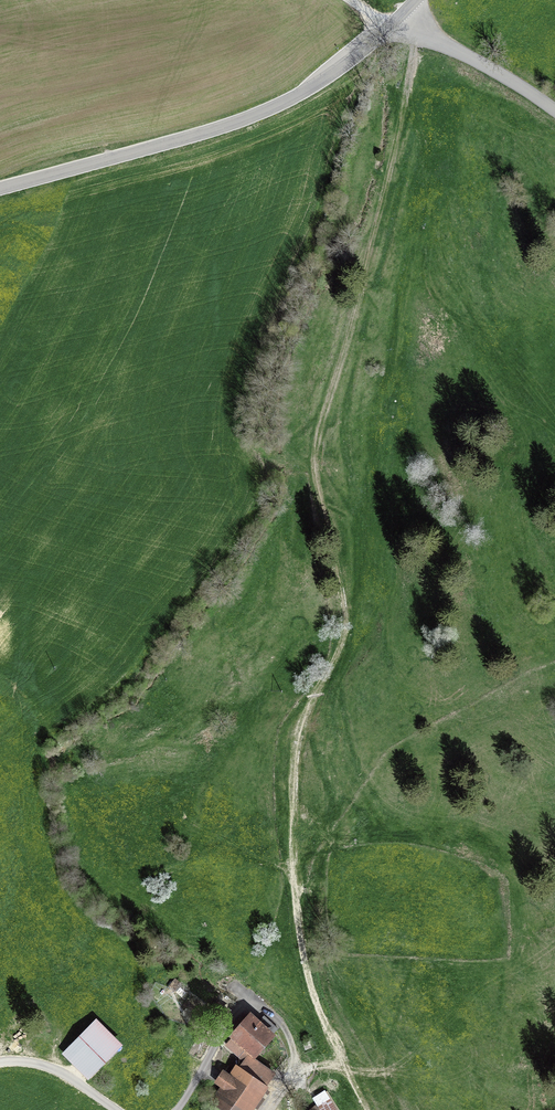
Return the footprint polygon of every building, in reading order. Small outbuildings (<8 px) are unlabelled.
[(211,1013),(221,1020),(226,1011),(216,1005),(211,1013)] [(243,1015),(229,1031),(234,1036),(226,1045),(242,1059),(250,1050),(255,1054),(278,1029),(265,1017),(258,1025),(248,1015),(243,1015)] [(120,1045),(96,1022),(65,1053),(88,1077),(120,1045)] [(226,1109),(249,1109),(274,1074),(248,1056),(233,1079),(223,1073),(217,1082),(226,1089),(216,1103),(226,1109)]
